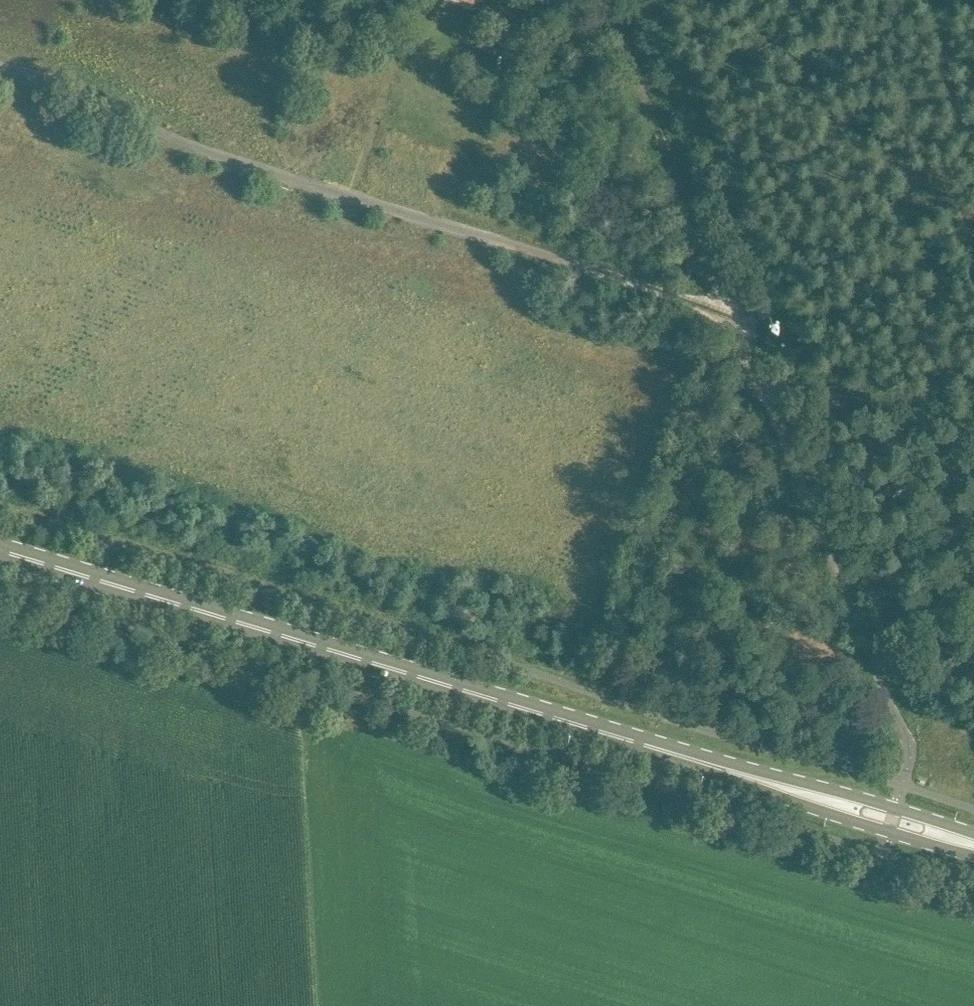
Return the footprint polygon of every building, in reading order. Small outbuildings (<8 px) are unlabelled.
[(756,310),(760,320),(779,313),(775,302),(756,310)]
